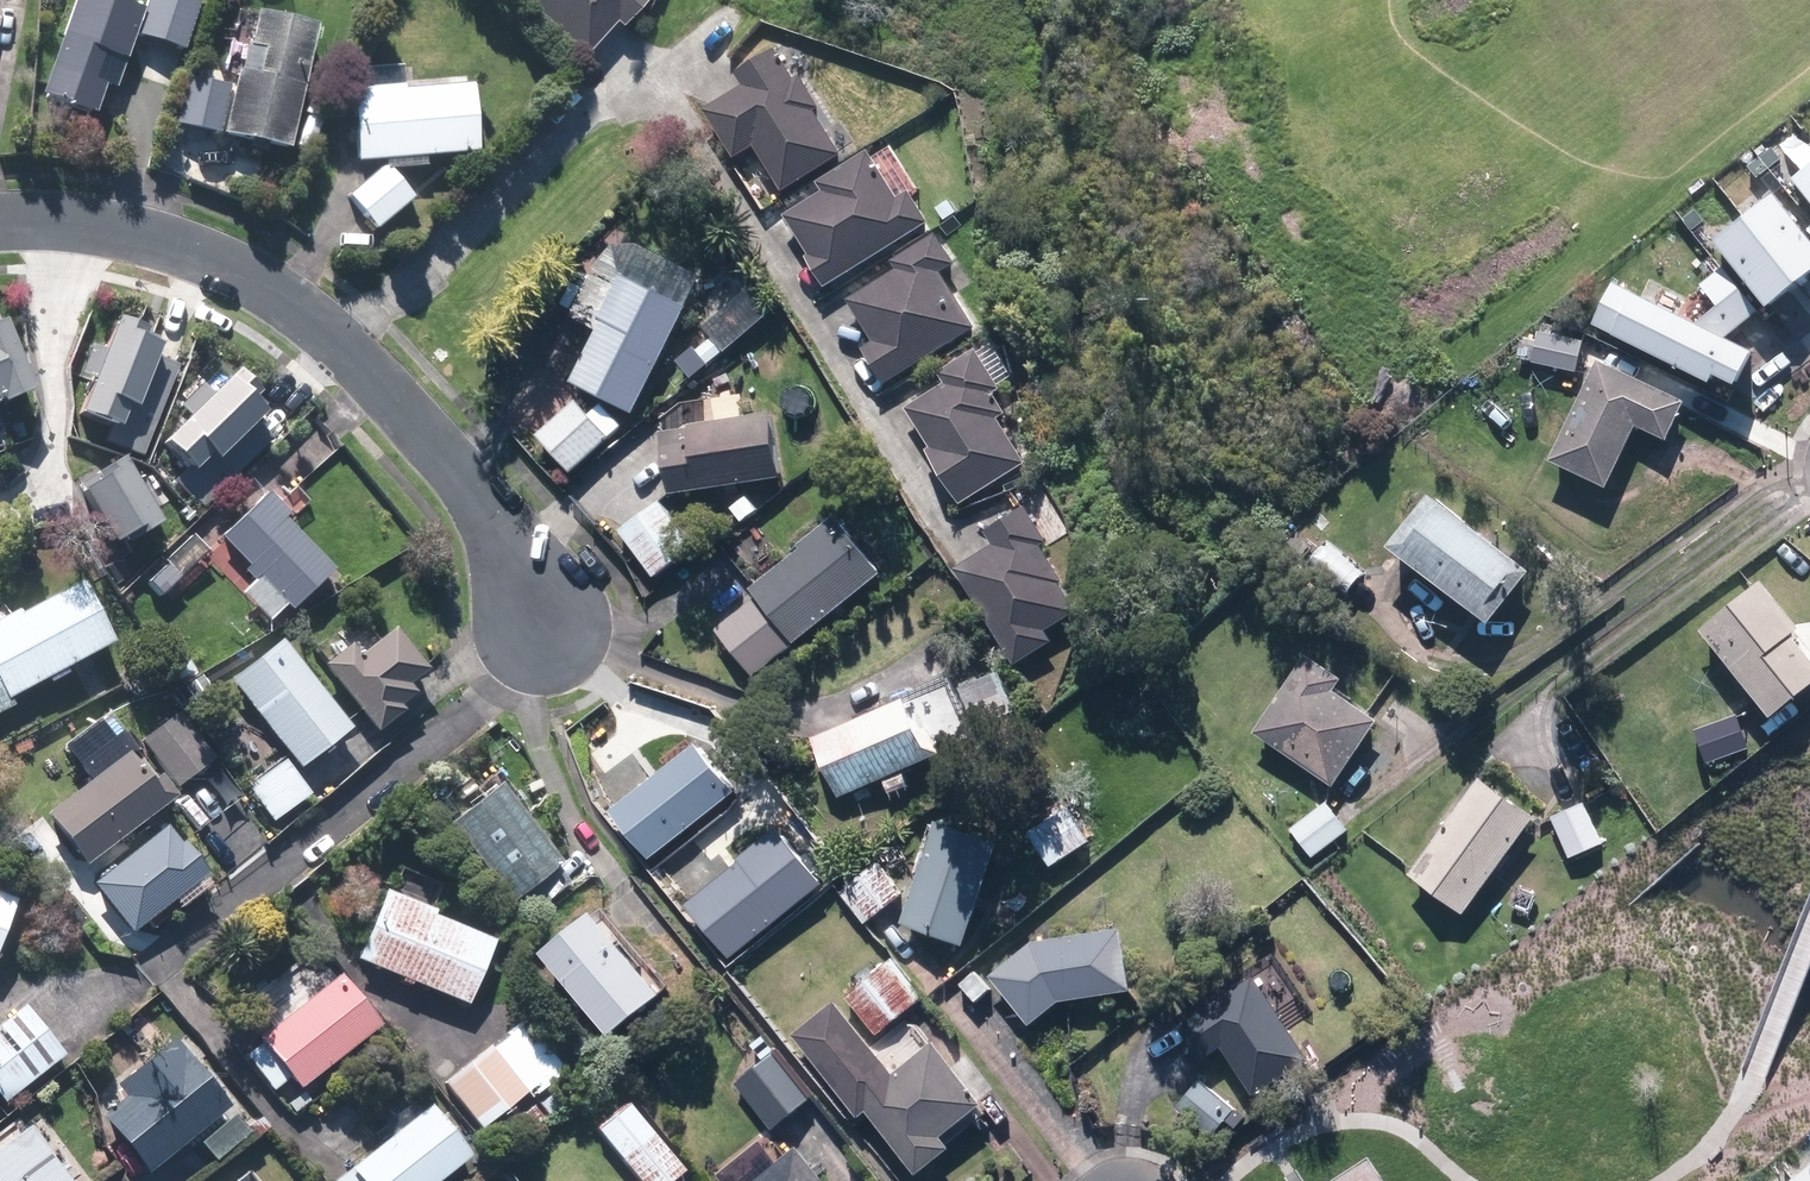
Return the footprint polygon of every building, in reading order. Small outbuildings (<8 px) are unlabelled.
[(96,115),(106,86),(118,90),(144,12),(119,4),(120,0),(75,0),(42,97),(96,115)] [(202,0),(153,0),(143,33),(188,47),(202,0)] [(586,59),(617,24),(624,31),(650,0),(521,0),(586,59)] [(224,135),(290,149),(317,25),(257,12),(250,44),(247,44),(241,72),(238,72),(224,135)] [(755,143),(785,188),(843,151),(816,109),(822,104),(802,73),(797,77),(778,46),(738,72),(746,84),(707,109),(737,155),(755,143)] [(232,83),(190,73),(178,122),(221,132),(232,83)] [(386,161),(387,171),(427,168),(426,158),(477,155),(472,88),(404,93),(403,87),(353,91),(359,163),(386,161)] [(297,146),(310,153),(324,121),(311,115),(297,146)] [(809,255),(828,284),(931,220),(911,189),(901,195),(870,147),(819,180),(825,190),(787,214),(812,253),(809,255)] [(1790,178),(1809,203),(1809,162),(1790,178)] [(347,198),(375,231),(410,199),(386,172),(384,173),(380,169),(347,198)] [(1769,193),(1739,217),(1793,283),(1809,270),(1809,243),(1769,193)] [(1793,283),(1739,217),(1710,241),(1765,307),(1793,283)] [(865,346),(886,382),(976,326),(940,270),(954,261),(936,233),(893,260),(897,268),(848,298),(874,340),(865,346)] [(575,379),(637,410),(691,303),(627,271),(626,273),(603,262),(581,304),(607,317),(575,379)] [(1694,323),(1610,282),(1590,324),(1707,381),(1711,374),(1731,384),(1748,351),(1723,338),(1756,312),(1720,267),(1698,284),(1716,306),(1694,323)] [(37,389),(4,308),(0,310),(0,403),(37,389)] [(123,315),(85,410),(119,423),(113,438),(147,452),(181,365),(158,356),(165,338),(150,332),(153,326),(138,320),(123,315)] [(1535,364),(1580,372),(1586,342),(1541,334),(1535,364)] [(970,498),(974,504),(988,495),(983,489),(1028,462),(999,416),(1008,410),(995,390),(1002,385),(978,347),(942,371),(948,381),(908,407),(933,446),(929,448),(963,502),(970,498)] [(1549,458),(1605,485),(1635,421),(1666,436),(1683,397),(1595,357),(1549,458)] [(242,366),(170,440),(195,465),(184,477),(210,503),(276,436),(258,418),(271,404),(260,393),(265,388),(253,378),(242,366)] [(541,436),(575,471),(613,436),(579,400),(541,436)] [(663,431),(672,492),(779,475),(770,411),(690,423),(690,427),(663,431)] [(167,519),(129,455),(85,481),(123,545),(167,519)] [(243,589),(271,618),(287,602),(292,607),(333,568),(284,517),(288,512),(267,490),(221,535),(249,564),(245,568),(255,578),(243,589)] [(1386,543),(1486,621),(1524,571),(1425,494),(1386,543)] [(621,529),(654,575),(695,547),(662,499),(621,529)] [(957,568),(1017,663),(1055,639),(1048,628),(1080,608),(1062,580),(1065,578),(1044,544),(1050,539),(1028,504),(988,529),(997,543),(957,568)] [(719,629),(756,674),(883,571),(880,567),(888,560),(879,549),(871,556),(837,515),(801,544),(804,548),(754,587),(760,595),(719,629)] [(1773,713),(1809,682),(1809,652),(1793,631),(1802,624),(1763,578),(1703,628),(1773,713)] [(12,702),(9,695),(45,675),(48,680),(66,670),(63,665),(110,639),(77,579),(17,612),(15,608),(0,616),(0,709),(12,702)] [(361,653),(352,641),(326,663),(380,728),(405,706),(401,702),(416,689),(408,680),(428,664),(395,624),(361,653)] [(230,679),(300,767),(351,726),(281,638),(230,679)] [(169,663),(177,677),(194,667),(185,653),(169,663)] [(1346,676),(1312,653),(1261,729),(1338,783),(1383,717),(1339,687),(1346,676)] [(957,686),(976,726),(1014,709),(995,669),(957,686)] [(150,679),(157,688),(166,681),(159,672),(150,679)] [(184,687),(199,708),(215,697),(201,675),(184,687)] [(964,741),(942,688),(906,704),(904,700),(810,739),(834,797),(939,753),(938,751),(964,741)] [(140,739),(177,787),(214,758),(178,711),(140,739)] [(1695,727),(1707,762),(1748,747),(1735,712),(1695,727)] [(692,747),(608,810),(644,858),(728,795),(692,747)] [(46,812),(86,864),(173,795),(156,773),(147,781),(123,751),(46,812)] [(249,784),(276,819),(311,793),(284,757),(249,784)] [(1415,870),(1469,909),(1538,814),(1485,776),(1415,870)] [(516,896),(529,913),(570,881),(557,864),(561,859),(499,781),(448,821),(511,900),(516,896)] [(1294,825),(1316,854),(1352,828),(1330,798),(1294,825)] [(1552,816),(1569,858),(1602,844),(1584,803),(1552,816)] [(1029,833),(1049,866),(1088,842),(1067,809),(1029,833)] [(97,883),(135,930),(210,871),(172,823),(97,883)] [(738,858),(683,903),(727,956),(821,879),(774,824),(736,855),(738,858)] [(893,928),(954,949),(990,846),(929,825),(893,928)] [(834,893),(860,926),(897,898),(871,865),(834,893)] [(357,957),(467,1003),(494,938),(431,912),(432,907),(386,888),(357,957)] [(15,897),(0,892),(0,938),(15,897)] [(539,950),(605,1034),(656,993),(591,909),(539,950)] [(991,976),(1030,1023),(1058,1001),(1132,988),(1122,926),(1034,940),(991,976)] [(848,992),(880,1032),(921,998),(890,959),(848,992)] [(1230,1040),(1262,1090),(1317,1054),(1261,969),(1242,981),(1236,973),(1184,1006),(1190,1016),(1185,1020),(1208,1055),(1230,1040)] [(964,985),(978,1002),(990,991),(977,975),(964,985)] [(236,1061),(265,1095),(280,1082),(289,1093),(367,1030),(326,980),(248,1044),(252,1048),(236,1061)] [(867,1111),(916,1172),(949,1145),(941,1136),(983,1102),(933,1041),(893,1073),(834,1001),(793,1035),(859,1117),(867,1111)] [(5,1101),(64,1054),(24,1004),(0,1023),(0,1095),(5,1101)] [(442,1081),(481,1128),(526,1092),(531,1098),(564,1071),(521,1017),(442,1081)] [(104,1111),(150,1168),(229,1104),(173,1035),(118,1080),(127,1091),(104,1111)] [(737,1080),(773,1125),(812,1094),(776,1049),(737,1080)] [(1181,1102),(1217,1131),(1238,1105),(1202,1076),(1181,1102)] [(535,1105),(544,1116),(557,1105),(548,1094),(535,1105)] [(595,1126),(614,1151),(590,1171),(598,1180),(607,1180),(626,1165),(639,1180),(669,1180),(684,1169),(627,1100),(595,1126)] [(500,1129),(511,1142),(542,1117),(531,1104),(500,1129)] [(342,1172),(350,1180),(433,1180),(462,1159),(421,1109),(413,1115),(406,1105),(376,1129),(384,1139),(342,1172)] [(201,1140),(216,1157),(249,1129),(235,1112),(201,1140)] [(248,1125),(256,1136),(267,1126),(260,1116),(248,1125)] [(29,1123),(0,1145),(0,1180),(73,1180),(29,1123)] [(802,1144),(755,1180),(831,1180),(802,1144)] [(1783,1180),(1809,1180),(1809,1160),(1783,1180)]
